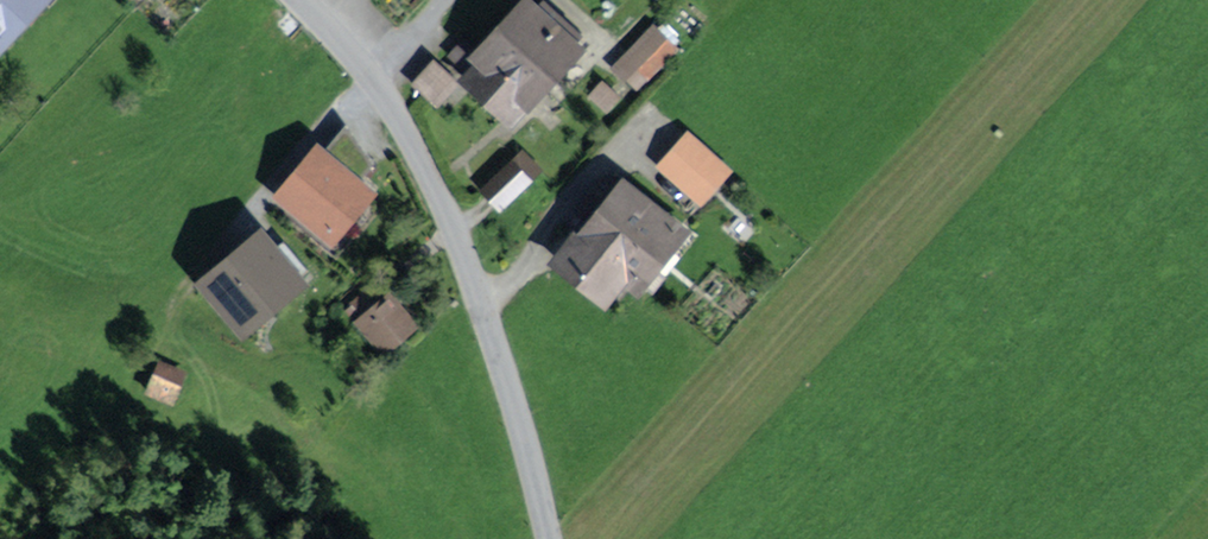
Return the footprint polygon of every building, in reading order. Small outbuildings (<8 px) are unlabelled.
[(37,0),(0,0),(0,40),(37,0)] [(539,84),(581,37),(540,0),(533,0),(494,43),(539,84)] [(633,49),(614,68),(627,80),(636,71),(645,80),(659,65),(657,64),(673,47),(657,31),(636,52),(633,49)] [(539,84),(494,43),(482,56),(465,41),(450,57),(467,72),(464,75),(516,122),(546,90),(539,84)] [(433,60),(413,82),(437,103),(457,81),(433,60)] [(621,97),(603,81),(590,96),(607,112),(621,97)] [(687,138),(663,166),(690,190),(714,162),(687,138)] [(318,158),(287,196),(332,233),(363,195),(318,158)] [(512,163),(484,190),(501,207),(529,181),(512,163)] [(583,238),(619,267),(637,282),(675,235),(597,173),(559,220),(583,238)] [(619,267),(583,238),(563,262),(600,291),(619,267)] [(262,241),(209,286),(245,330),(299,285),(262,241)] [(353,319),(360,327),(361,326),(381,350),(407,328),(372,287),(353,303),(360,312),(353,319)] [(160,364),(148,392),(169,401),(181,373),(160,364)]
